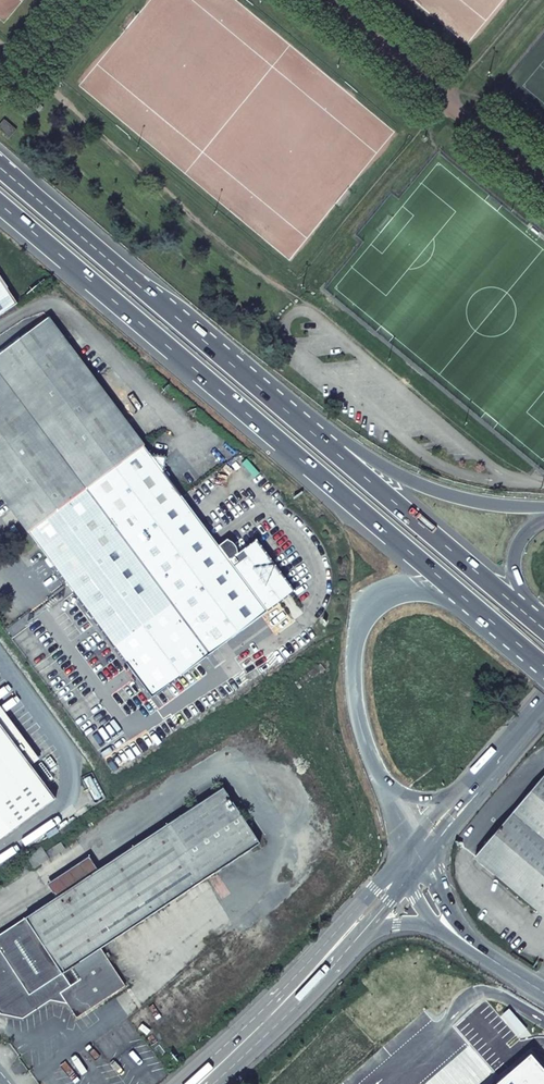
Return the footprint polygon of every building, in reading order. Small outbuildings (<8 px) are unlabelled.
[(0,124),(0,131),(10,138),(17,130),(4,119),(0,124)] [(17,304),(0,278),(0,316),(17,304)] [(28,533),(89,488),(144,446),(49,318),(0,354),(0,495),(28,533)] [(73,592),(151,698),(294,591),(256,540),(238,554),(238,553),(237,548),(236,546),(231,541),(230,541),(227,539),(218,546),(188,506),(182,497),(163,472),(164,472),(166,458),(152,456),(144,446),(89,488),(28,533),(46,557),(73,592)] [(56,799),(0,724),(0,840),(56,799)] [(475,857),(543,916),(543,777),(475,857)] [(140,923),(206,879),(260,844),(223,788),(0,935),(0,1013),(0,1014),(23,1019),(61,994),(76,1018),(125,987),(101,949),(140,923)] [(25,856),(34,869),(56,853),(52,848),(44,853),(40,847),(25,856)] [(526,1028),(509,1009),(503,1015),(520,1034),(526,1028)] [(496,1083),(543,1083),(543,1070),(530,1054),(496,1083)]
